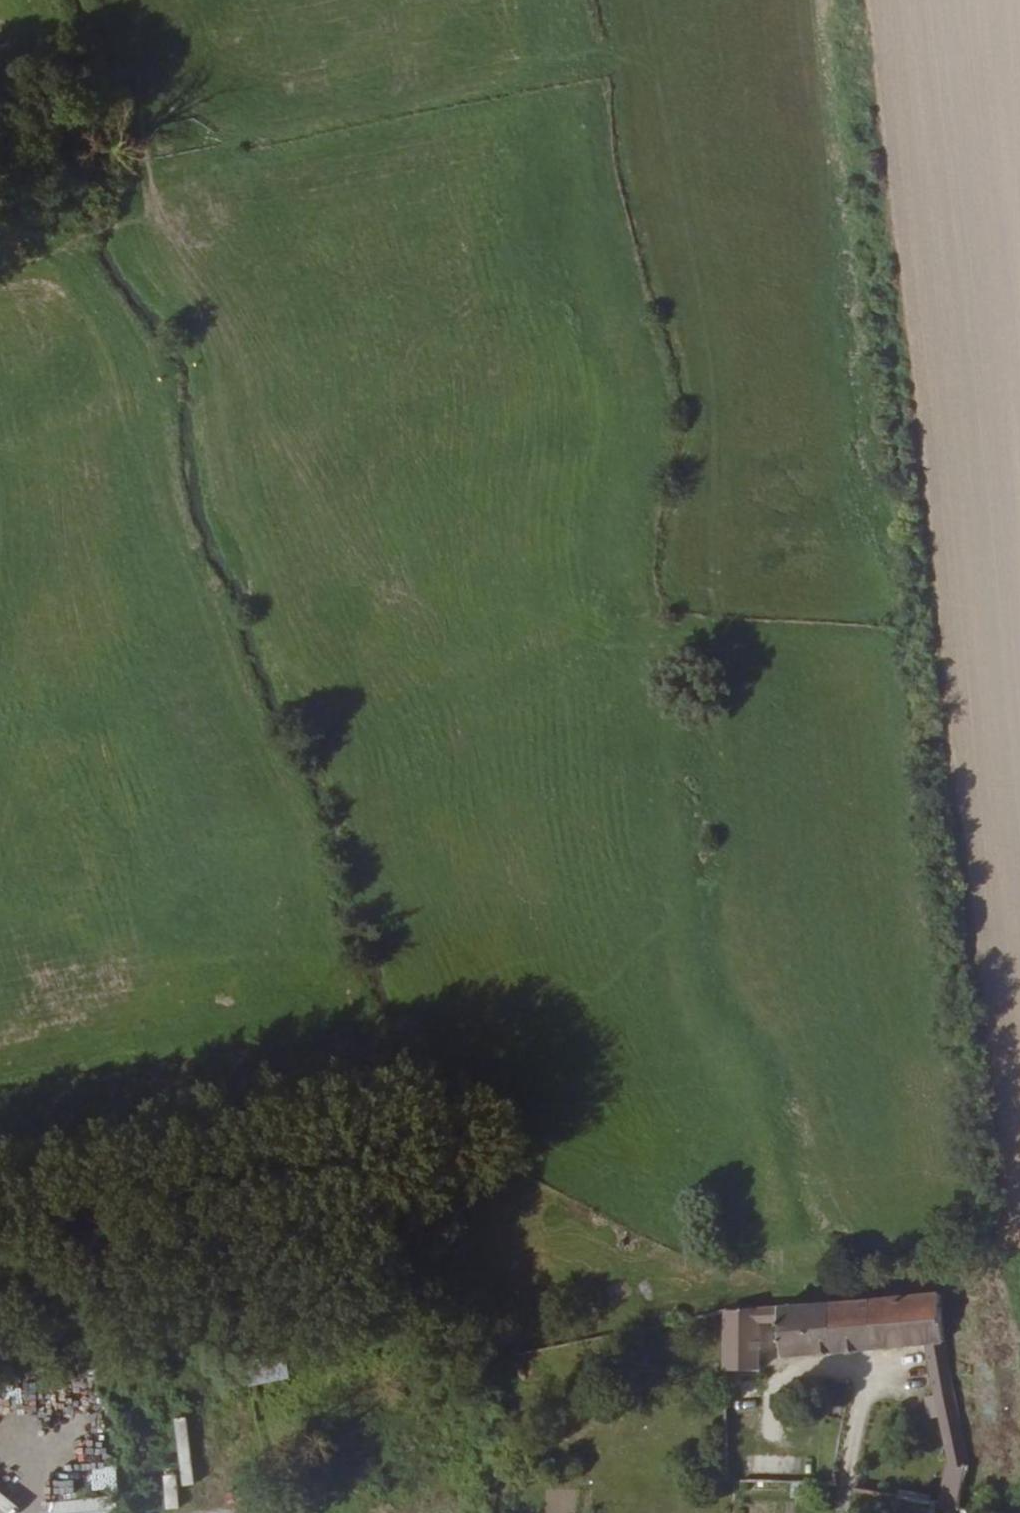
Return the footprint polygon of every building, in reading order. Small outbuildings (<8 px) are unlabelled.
[(823,1301),(724,1306),(721,1474),(751,1475),(750,1321),(779,1321),(785,1352),(918,1345),(943,1455),(964,1457),(928,1295),(829,1300),(823,1301)] [(177,1421),(179,1486),(188,1485),(185,1421),(177,1421)] [(87,1470),(90,1492),(115,1488),(112,1464),(89,1467),(87,1456),(62,1460),(64,1473),(87,1470)] [(161,1477),(163,1511),(177,1510),(175,1476),(161,1477)] [(101,1498),(76,1501),(74,1480),(47,1483),(50,1512),(102,1512),(101,1498)] [(892,1487),(858,1481),(854,1500),(889,1506),(892,1487)]
